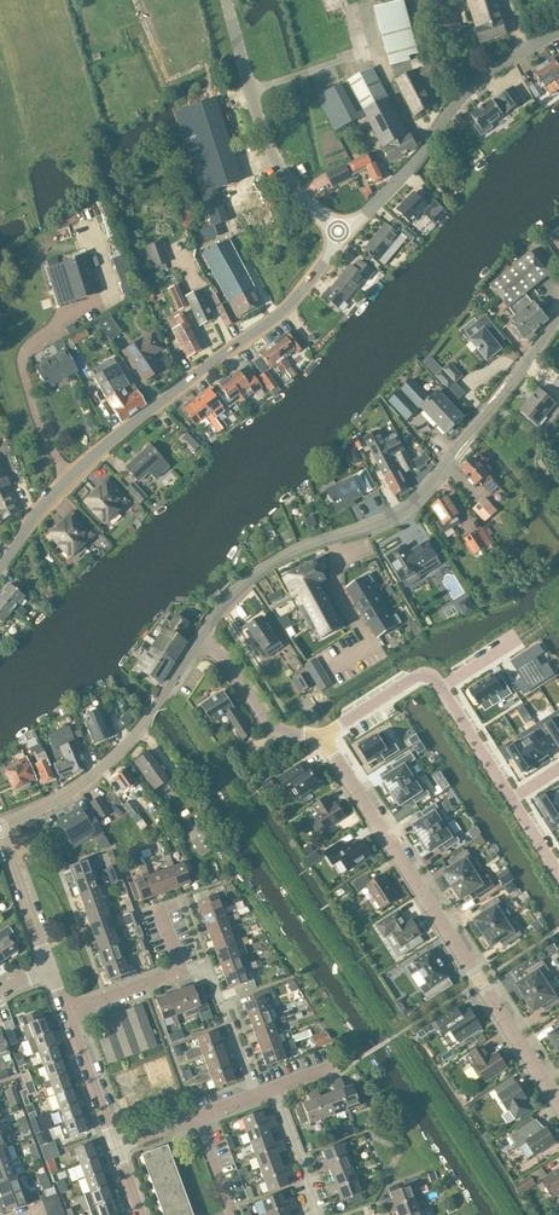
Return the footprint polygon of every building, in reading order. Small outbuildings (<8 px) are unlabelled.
[(391,66),(411,61),(409,56),(419,53),(404,0),(402,0),(375,8),(391,66)] [(476,28),(476,29),(480,43),(506,35),(495,0),(467,0),(476,28)] [(469,11),(461,14),(464,24),(473,21),(469,11)] [(556,61),(553,57),(543,64),(558,86),(558,59),(556,61)] [(423,68),(417,71),(418,73),(420,78),(421,79),(421,80),(422,81),(435,73),(430,64),(423,68)] [(558,89),(558,86),(543,64),(533,72),(550,96),(558,89)] [(335,132),(367,116),(390,161),(418,147),(411,133),(407,135),(388,98),(373,68),(317,97),(335,132)] [(420,78),(418,73),(417,71),(397,81),(414,115),(434,105),(422,81),(421,80),(421,79),(420,78)] [(533,85),(529,88),(536,99),(544,94),(541,89),(537,83),(533,85)] [(506,93),(499,98),(508,112),(516,107),(524,101),(514,87),(506,93)] [(479,109),(471,115),(478,125),(475,126),(482,136),(493,128),(491,125),(504,116),(504,115),(508,112),(499,98),(494,102),(493,99),(485,105),(479,109)] [(210,101),(174,112),(176,121),(180,120),(199,182),(212,226),(219,224),(228,221),(218,188),(237,182),(233,170),(210,101)] [(368,154),(356,160),(328,174),(333,186),(356,175),(355,174),(367,168),(375,183),(385,178),(377,162),(373,164),(368,154)] [(365,199),(374,195),(369,186),(361,190),(365,199)] [(439,186),(437,191),(439,195),(445,195),(447,190),(444,186),(439,186)] [(434,199),(428,205),(415,192),(397,210),(410,223),(422,212),(431,222),(444,209),(434,199)] [(180,218),(178,222),(188,228),(196,214),(184,208),(179,217),(180,218)] [(387,221),(365,249),(369,253),(374,257),(378,260),(379,261),(400,235),(402,233),(387,221)] [(407,227),(402,233),(407,238),(412,242),(417,235),(407,227)] [(211,271),(238,257),(228,240),(202,254),(211,271)] [(170,263),(162,241),(145,247),(152,269),(170,263)] [(531,252),(499,279),(516,301),(525,294),(549,275),(545,270),(531,252)] [(94,269),(89,255),(57,264),(69,303),(101,293),(98,282),(97,283),(92,269),(94,269)] [(228,301),(254,287),(238,257),(211,271),(228,301)] [(375,273),(360,261),(354,268),(351,265),(332,289),(330,288),(324,296),(338,307),(343,300),(345,302),(363,279),(367,282),(375,273)] [(525,339),(526,338),(528,340),(535,335),(533,332),(536,330),(521,312),(520,313),(514,306),(513,304),(516,301),(499,279),(490,285),(508,307),(509,307),(517,316),(511,321),(515,326),(512,329),(520,339),(523,337),(525,339)] [(167,289),(177,312),(189,306),(178,284),(167,289)] [(263,303),(254,287),(228,301),(237,317),(263,303)] [(185,297),(199,326),(214,319),(200,290),(185,297)] [(516,301),(513,304),(514,306),(520,313),(521,312),(536,330),(548,320),(534,302),(533,303),(529,299),(527,296),(526,294),(525,294),(516,301)] [(236,323),(225,303),(216,308),(226,328),(236,323)] [(108,313),(97,321),(105,334),(117,326),(108,313)] [(175,319),(179,326),(172,330),(187,358),(203,349),(188,321),(187,322),(184,314),(175,319)] [(471,340),(478,349),(478,350),(479,351),(476,353),(483,361),(485,358),(487,361),(501,350),(498,345),(505,339),(486,316),(478,322),(484,330),(471,340)] [(66,329),(70,335),(77,330),(73,324),(66,329)] [(85,329),(70,338),(75,345),(89,336),(85,329)] [(268,346),(285,369),(286,369),(292,378),(297,374),(285,358),(294,351),(296,353),(304,347),(293,331),(284,337),(285,339),(282,336),(278,339),(268,346)] [(141,340),(125,351),(145,381),(162,370),(152,355),(161,349),(151,334),(142,341),(141,340)] [(280,373),(285,369),(268,346),(258,353),(270,369),(275,365),(280,373)] [(78,371),(66,349),(35,367),(47,388),(78,371)] [(116,363),(115,363),(94,377),(107,400),(121,422),(146,405),(137,390),(132,382),(128,384),(116,363)] [(436,376),(448,390),(463,376),(450,363),(436,376)] [(228,378),(244,400),(248,397),(243,390),(248,387),(254,394),(262,387),(251,373),(244,378),(238,370),(228,378)] [(266,371),(259,377),(270,391),(277,386),(266,371)] [(240,404),(244,400),(228,378),(225,380),(223,378),(217,382),(219,384),(218,385),(221,389),(217,392),(228,408),(238,401),(240,404)] [(407,421),(421,407),(431,398),(413,379),(389,402),(407,421)] [(556,403),(538,388),(520,410),(538,425),(556,403)] [(220,417),(215,409),(221,405),(209,390),(199,397),(216,419),(220,417)] [(431,398),(421,407),(446,434),(464,418),(439,391),(431,398)] [(194,425),(206,416),(218,433),(223,430),(216,420),(216,419),(199,397),(189,405),(189,404),(182,409),(194,425)] [(183,426),(180,430),(185,434),(188,431),(183,426)] [(398,437),(385,444),(378,431),(365,438),(395,495),(409,488),(398,468),(392,457),(405,450),(398,437)] [(187,434),(181,439),(194,452),(200,447),(189,436),(187,434)] [(366,446),(359,435),(353,438),(359,450),(366,446)] [(169,466),(162,459),(150,445),(125,468),(138,481),(155,465),(162,473),(169,466)] [(405,450),(392,457),(398,468),(402,467),(405,474),(416,468),(407,450),(406,450),(405,450)] [(425,452),(422,454),(423,456),(426,463),(431,460),(425,452)] [(545,456),(537,461),(546,477),(554,472),(545,456)] [(499,487),(488,474),(490,472),(490,468),(487,464),(481,464),(474,457),(462,469),(476,485),(479,482),(490,494),(499,487)] [(2,522),(1,520),(21,509),(13,493),(0,460),(0,519),(2,522)] [(366,468),(358,473),(366,488),(374,484),(366,468)] [(338,490),(330,495),(339,512),(348,507),(347,505),(352,502),(363,496),(353,477),(336,486),(338,490)] [(120,492),(108,479),(97,488),(98,489),(85,502),(93,511),(93,512),(102,522),(103,521),(104,523),(118,511),(117,510),(126,501),(118,493),(120,492)] [(147,497),(133,482),(126,489),(140,504),(147,497)] [(447,497),(433,506),(442,519),(436,523),(443,534),(452,528),(450,526),(459,520),(456,515),(458,514),(447,497)] [(485,523),(498,511),(485,497),(472,509),(485,523)] [(85,525),(73,512),(63,522),(63,523),(50,536),(59,545),(58,546),(67,556),(68,555),(70,557),(83,545),(82,543),(91,535),(83,527),(85,525)] [(465,538),(476,554),(488,547),(491,551),(496,548),(482,527),(465,538)] [(294,539),(291,532),(284,536),(287,542),(294,539)] [(438,552),(443,549),(438,540),(432,544),(438,552)] [(418,580),(419,577),(416,572),(421,569),(420,567),(437,556),(428,541),(410,552),(406,545),(396,551),(393,551),(390,553),(389,556),(387,557),(401,581),(403,580),(406,585),(410,586),(418,580)] [(269,546),(264,550),(267,554),(272,551),(269,546)] [(294,597),(299,595),(319,584),(326,580),(316,561),(284,578),(294,597)] [(346,588),(357,605),(376,593),(371,585),(374,583),(369,574),(366,576),(346,588)] [(17,580),(13,584),(21,590),(24,587),(24,586),(17,580)] [(17,604),(24,596),(9,584),(0,595),(0,601),(12,611),(12,610),(22,618),(27,611),(17,604)] [(299,595),(305,605),(325,594),(319,584),(299,595)] [(395,591),(391,584),(386,587),(391,594),(395,591)] [(357,605),(362,613),(382,601),(376,593),(357,605)] [(305,605),(311,616),(331,605),(325,594),(305,605)] [(12,611),(0,601),(0,622),(1,623),(3,621),(4,622),(6,622),(10,617),(10,615),(9,614),(12,611)] [(362,613),(367,621),(387,609),(382,601),(362,613)] [(311,616),(317,627),(337,616),(331,605),(311,616)] [(387,609),(367,621),(378,638),(397,626),(402,623),(397,614),(392,618),(387,609)] [(163,630),(152,646),(175,662),(187,642),(179,637),(188,623),(186,622),(189,617),(181,612),(178,617),(175,615),(170,623),(165,619),(159,628),(163,630)] [(337,616),(317,627),(323,638),(343,627),(337,616)] [(262,617),(248,626),(258,641),(254,644),(260,653),(272,645),(276,651),(282,647),(262,617)] [(414,620),(408,624),(412,630),(418,627),(414,620)] [(175,662),(152,646),(138,669),(160,684),(175,662)] [(509,670),(521,688),(544,672),(549,679),(558,672),(558,665),(548,648),(531,660),(533,664),(526,669),(521,661),(509,670)] [(317,658),(305,665),(321,691),(333,685),(317,658)] [(306,673),(297,678),(305,691),(314,685),(306,673)] [(494,677),(471,691),(483,710),(499,699),(502,705),(513,698),(502,680),(497,683),(494,677)] [(224,691),(202,705),(213,723),(227,713),(228,713),(230,717),(232,716),(239,726),(236,728),(243,739),(253,733),(239,711),(237,711),(235,708),(224,691)] [(524,704),(517,709),(520,714),(527,710),(524,704)] [(396,711),(393,705),(385,710),(388,716),(396,711)] [(100,709),(83,716),(94,743),(111,737),(106,727),(112,725),(107,711),(101,713),(100,709)] [(129,711),(120,720),(125,725),(134,715),(129,711)] [(537,725),(544,737),(551,733),(558,747),(558,718),(555,713),(537,725)] [(537,725),(518,737),(535,765),(548,756),(538,741),(544,737),(537,725)] [(361,747),(358,749),(366,761),(374,756),(378,762),(398,748),(391,737),(386,740),(381,732),(367,741),(366,740),(359,745),(361,747)] [(416,735),(408,740),(413,746),(420,741),(416,735)] [(505,745),(499,749),(507,761),(513,757),(522,773),(525,771),(527,773),(535,768),(533,766),(535,765),(518,737),(517,737),(519,740),(507,748),(505,745)] [(86,768),(73,738),(60,744),(58,740),(50,743),(55,762),(52,764),(59,780),(86,768)] [(38,763),(33,765),(43,785),(56,778),(40,744),(29,749),(32,756),(34,755),(38,763)] [(149,751),(134,762),(154,790),(169,778),(149,751)] [(390,794),(418,776),(410,763),(416,760),(411,752),(391,766),(395,772),(384,779),(386,782),(384,783),(390,793),(390,794)] [(25,789),(24,787),(30,785),(29,783),(36,780),(25,756),(17,760),(19,764),(4,770),(13,791),(14,791),(15,793),(25,789)] [(314,792),(324,786),(319,778),(317,779),(310,768),(304,771),(300,764),(279,778),(288,792),(295,787),(302,796),(297,799),(298,800),(313,790),(314,792)] [(118,774),(114,777),(124,792),(126,791),(132,799),(144,790),(135,776),(132,778),(125,769),(123,770),(121,770),(118,772),(118,774)] [(418,776),(390,794),(391,794),(397,804),(399,803),(401,805),(408,800),(408,801),(412,798),(416,804),(430,795),(418,776)] [(268,794),(277,787),(271,778),(261,784),(268,794)] [(540,800),(550,816),(544,820),(551,832),(558,828),(557,826),(558,824),(558,802),(553,792),(540,800)] [(109,813),(99,797),(90,802),(100,819),(109,813)] [(326,829),(345,817),(336,803),(333,806),(327,797),(313,805),(319,814),(317,816),(326,829)] [(133,818),(139,813),(130,800),(123,805),(133,818)] [(420,840),(420,841),(448,822),(436,803),(421,812),(425,818),(421,821),(414,826),(416,828),(414,830),(421,840),(420,840)] [(80,808),(58,821),(70,841),(74,846),(90,836),(92,838),(102,832),(92,815),(87,819),(80,808)] [(461,841),(448,822),(420,841),(421,840),(427,850),(429,849),(431,851),(438,847),(442,845),(446,851),(461,841)] [(200,827),(187,834),(201,857),(214,849),(200,827)] [(181,835),(175,839),(179,845),(184,841),(181,835)] [(348,871),(359,864),(371,856),(366,849),(368,848),(363,841),(362,842),(361,841),(344,851),(340,844),(341,843),(341,842),(325,853),(333,865),(341,859),(348,871)] [(303,849),(307,855),(313,851),(310,845),(303,849)] [(451,886),(452,887),(476,871),(482,867),(476,859),(474,860),(467,849),(453,859),(457,865),(453,867),(453,868),(445,873),(446,875),(446,877),(452,886),(451,886)] [(137,865),(141,863),(137,853),(133,855),(137,865)] [(114,855),(108,857),(112,867),(117,865),(114,855)] [(93,874),(93,873),(88,859),(69,866),(74,881),(93,874)] [(165,862),(166,866),(170,865),(178,888),(191,883),(183,863),(174,866),(171,859),(165,862)] [(112,867),(107,868),(112,883),(122,879),(117,865),(112,867)] [(167,869),(158,872),(166,892),(178,888),(170,865),(166,866),(167,869)] [(147,868),(140,871),(143,878),(129,883),(135,900),(140,899),(140,901),(153,897),(145,874),(148,873),(147,868)] [(482,879),(476,871),(452,887),(458,896),(460,896),(461,898),(470,893),(470,894),(474,891),(478,897),(495,886),(488,875),(482,879)] [(98,872),(93,873),(93,874),(74,881),(79,894),(98,888),(96,881),(100,879),(98,872)] [(153,897),(166,892),(158,872),(149,875),(148,873),(145,874),(153,897)] [(507,875),(499,880),(503,886),(504,887),(514,880),(510,873),(507,875)] [(358,891),(359,891),(367,885),(383,909),(398,899),(393,890),(392,890),(388,884),(389,884),(383,874),(372,881),(367,874),(353,884),(358,891)] [(127,893),(124,883),(118,885),(122,895),(127,893)] [(209,898),(197,902),(202,914),(222,907),(219,899),(227,896),(223,885),(207,890),(209,898)] [(103,902),(98,888),(79,894),(84,909),(103,902)] [(133,908),(129,897),(124,899),(127,910),(133,908)] [(482,934),(507,918),(502,910),(505,908),(498,897),(483,906),(487,912),(483,915),(484,915),(476,920),(477,923),(477,925),(482,934)] [(84,909),(89,923),(108,916),(103,902),(84,909)] [(222,907),(202,914),(206,927),(228,919),(230,922),(233,921),(235,921),(232,914),(225,917),(225,916),(222,907)] [(138,922),(134,911),(129,913),(130,919),(127,920),(128,925),(132,924),(138,922)] [(409,942),(413,949),(424,942),(420,935),(421,934),(412,920),(407,924),(399,911),(377,925),(385,937),(393,932),(402,947),(409,942)] [(113,915),(108,916),(89,923),(94,937),(113,930),(110,922),(114,921),(115,919),(113,915)] [(512,926),(507,918),(482,934),(483,934),(488,943),(491,943),(492,946),(500,941),(501,941),(504,939),(508,945),(523,935),(515,924),(512,926)] [(228,919),(206,927),(210,939),(231,932),(236,930),(233,921),(230,922),(228,919)] [(143,936),(139,925),(134,927),(138,938),(143,936)] [(4,960),(18,951),(13,944),(18,940),(9,928),(7,927),(0,932),(0,954),(4,960)] [(526,931),(529,936),(534,933),(531,928),(526,931)] [(118,944),(113,930),(94,937),(99,951),(118,944)] [(231,932),(210,939),(215,951),(237,943),(239,947),(244,945),(241,938),(234,941),(231,932)] [(148,950),(144,940),(139,942),(143,952),(148,950)] [(237,943),(215,951),(219,963),(240,956),(236,947),(239,947),(237,943)] [(118,944),(99,951),(101,956),(99,957),(102,966),(123,958),(118,944)] [(411,976),(415,974),(420,971),(427,982),(419,988),(428,1002),(451,987),(446,979),(449,977),(442,966),(443,966),(443,965),(442,966),(439,962),(440,961),(440,960),(438,961),(432,950),(409,965),(406,967),(411,976)] [(153,964),(149,954),(144,956),(148,966),(153,964)] [(240,956),(219,963),(224,976),(244,969),(246,968),(247,971),(251,970),(253,969),(250,962),(248,963),(245,954),(240,956)] [(130,956),(123,958),(102,966),(104,966),(106,970),(104,971),(107,981),(110,980),(111,983),(130,976),(125,964),(132,962),(130,956)] [(524,999),(549,983),(544,975),(550,971),(543,959),(525,971),(529,977),(525,979),(526,980),(517,985),(519,988),(519,990),(524,998),(524,999)] [(244,969),(224,976),(228,989),(233,987),(236,994),(242,992),(256,987),(253,979),(250,980),(247,971),(246,968),(244,969)] [(549,983),(524,999),(525,999),(531,1008),(533,1008),(534,1011),(542,1005),(543,1006),(546,1003),(550,1009),(558,1004),(558,991),(557,989),(554,991),(549,983)] [(176,1015),(197,1007),(202,1021),(212,1017),(200,985),(194,988),(193,985),(168,994),(176,1015)] [(243,1004),(248,1017),(268,1009),(274,1007),(271,999),(275,997),(271,987),(254,993),(257,999),(243,1004)] [(179,1025),(176,1015),(168,994),(155,999),(163,1020),(172,1016),(175,1027),(179,1025)] [(408,1005),(404,998),(396,1003),(401,1010),(408,1005)] [(156,1046),(141,1004),(109,1016),(115,1032),(99,1038),(108,1064),(156,1046)] [(274,1007),(268,1009),(248,1017),(252,1029),(275,1021),(276,1024),(281,1022),(279,1016),(277,1016),(274,1007)] [(483,1031),(484,1031),(470,1010),(461,1015),(457,1008),(431,1025),(437,1022),(445,1035),(451,1031),(458,1041),(480,1026),(483,1031)] [(285,1017),(294,1014),(293,1009),(283,1012),(284,1014),(285,1017)] [(27,1023),(32,1038),(49,1032),(43,1017),(41,1017),(38,1010),(20,1017),(23,1025),(27,1023)] [(294,1014),(285,1017),(286,1021),(287,1023),(296,1019),(294,1014)] [(252,1029),(257,1041),(277,1034),(274,1025),(276,1024),(275,1021),(252,1029)] [(13,1029),(6,1031),(11,1046),(18,1043),(13,1029)] [(557,1049),(558,1048),(558,1029),(558,1030),(550,1035),(552,1038),(551,1040),(557,1048),(557,1049)] [(423,1030),(418,1033),(421,1039),(426,1035),(423,1030)] [(184,1052),(186,1056),(222,1043),(217,1031),(196,1038),(199,1047),(184,1052)] [(321,1046),(333,1042),(325,1031),(316,1034),(321,1046)] [(35,1054),(38,1053),(54,1047),(49,1032),(32,1038),(27,1040),(32,1055),(35,1054)] [(9,1053),(2,1033),(0,1034),(0,1057),(9,1053)] [(280,1043),(277,1034),(257,1041),(262,1054),(284,1045),(285,1049),(288,1048),(290,1047),(288,1040),(280,1043)] [(296,1047),(293,1038),(288,1040),(290,1047),(288,1048),(289,1050),(296,1047)] [(187,1061),(203,1055),(205,1063),(226,1055),(222,1043),(186,1056),(187,1061)] [(181,1044),(173,1047),(176,1055),(184,1053),(181,1044)] [(284,1045),(262,1054),(266,1066),(292,1057),(289,1050),(288,1048),(285,1049),(284,1045)] [(486,1081),(507,1068),(498,1052),(489,1058),(487,1055),(488,1054),(483,1046),(466,1057),(480,1078),(481,1078),(480,1077),(483,1076),(486,1081)] [(60,1061),(54,1047),(38,1053),(43,1067),(60,1061)] [(21,1052),(14,1054),(16,1060),(24,1058),(21,1052)] [(193,1077),(195,1081),(231,1068),(226,1055),(205,1063),(209,1071),(193,1077)] [(24,1058),(16,1060),(18,1066),(25,1064),(26,1063),(25,1060),(24,1058)] [(65,1075),(60,1061),(43,1067),(48,1081),(65,1075)] [(196,1085),(211,1079),(215,1088),(235,1080),(231,1068),(195,1081),(196,1085)] [(0,1072),(0,1073),(2,1079),(9,1077),(6,1070),(0,1072)] [(50,1088),(53,1095),(70,1089),(65,1075),(48,1081),(43,1083),(45,1089),(50,1088)] [(341,1078),(336,1080),(347,1110),(348,1113),(350,1112),(349,1109),(365,1103),(358,1085),(353,1087),(352,1085),(344,1087),(341,1078)] [(517,1084),(513,1078),(494,1090),(498,1096),(508,1111),(510,1109),(516,1119),(530,1110),(523,1100),(527,1098),(518,1083),(517,1084)] [(24,1083),(26,1089),(34,1086),(32,1080),(24,1083)] [(334,1091),(327,1094),(334,1114),(344,1111),(345,1114),(348,1113),(347,1110),(336,1080),(330,1082),(334,1091)] [(34,1086),(26,1089),(29,1095),(36,1092),(34,1086)] [(4,1091),(7,1098),(17,1094),(14,1087),(4,1091)] [(316,1087),(311,1089),(321,1117),(322,1119),(323,1122),(325,1121),(324,1118),(334,1114),(327,1094),(320,1096),(316,1087)] [(75,1103),(70,1089),(53,1095),(58,1110),(75,1103)] [(321,1117),(311,1089),(306,1091),(309,1100),(302,1103),(302,1105),(295,1108),(300,1124),(308,1121),(309,1124),(320,1120),(321,1123),(323,1122),(322,1119),(321,1117)] [(17,1094),(7,1098),(9,1106),(20,1102),(17,1094)] [(476,1101),(470,1104),(475,1111),(480,1107),(476,1101)] [(80,1118),(75,1103),(58,1110),(63,1124),(80,1118)] [(242,1130),(243,1132),(276,1120),(274,1114),(264,1118),(261,1110),(241,1118),(245,1129),(242,1130)] [(28,1114),(30,1120),(38,1117),(35,1111),(28,1114)] [(378,1115),(372,1117),(376,1125),(381,1123),(378,1115)] [(20,1126),(27,1123),(25,1116),(17,1119),(20,1126)] [(39,1122),(38,1117),(30,1120),(35,1134),(45,1130),(41,1122),(39,1122)] [(59,1126),(63,1139),(85,1131),(80,1118),(63,1124),(64,1124),(59,1126)] [(246,1133),(250,1143),(271,1136),(268,1129),(277,1125),(276,1120),(243,1132),(244,1134),(246,1133)] [(543,1130),(536,1120),(512,1136),(519,1147),(527,1142),(535,1155),(551,1145),(553,1145),(556,1143),(557,1141),(554,1136),(552,1136),(547,1128),(543,1130)] [(30,1130),(27,1123),(20,1126),(22,1133),(30,1130)] [(353,1139),(355,1143),(365,1139),(363,1135),(353,1139)] [(251,1154),(252,1156),(285,1144),(283,1139),(273,1142),(271,1136),(250,1143),(254,1153),(251,1154)] [(43,1155),(57,1149),(54,1141),(40,1146),(43,1155)] [(74,1150),(69,1152),(70,1157),(76,1155),(79,1164),(96,1157),(91,1143),(74,1149),(74,1150)] [(315,1162),(317,1167),(347,1155),(349,1154),(349,1152),(346,1153),(342,1143),(321,1151),(324,1158),(315,1162)] [(255,1158),(259,1168),(280,1160),(277,1153),(287,1150),(285,1144),(252,1156),(253,1159),(255,1158)] [(28,1147),(30,1154),(38,1151),(35,1145),(28,1147)] [(164,1146),(141,1154),(163,1214),(189,1214),(164,1146)] [(11,1161),(6,1147),(0,1149),(0,1166),(11,1161)] [(60,1156),(57,1149),(43,1155),(45,1161),(60,1156)] [(38,1151),(30,1154),(33,1161),(40,1158),(38,1151)] [(328,1169),(331,1175),(351,1168),(347,1158),(350,1157),(349,1154),(347,1155),(317,1167),(319,1172),(328,1169)] [(96,1157),(79,1164),(85,1178),(101,1172),(99,1166),(101,1165),(102,1164),(99,1156),(96,1157)] [(260,1179),(261,1181),(293,1169),(291,1163),(282,1167),(280,1160),(259,1168),(262,1178),(260,1179)] [(11,1161),(0,1166),(0,1182),(16,1176),(11,1161)] [(246,1166),(237,1170),(239,1175),(248,1172),(246,1166)] [(324,1186),(326,1191),(359,1179),(358,1177),(355,1178),(351,1168),(331,1175),(334,1182),(324,1186)] [(293,1169),(261,1181),(262,1184),(264,1183),(268,1193),(289,1185),(286,1178),(295,1174),(293,1169)] [(558,1195),(558,1169),(541,1180),(553,1199),(558,1195)] [(101,1172),(85,1178),(90,1192),(106,1186),(101,1172)] [(434,1172),(428,1175),(431,1182),(437,1179),(434,1172)] [(38,1176),(41,1182),(48,1180),(46,1173),(38,1176)] [(23,1184),(20,1185),(16,1176),(0,1182),(0,1195),(1,1197),(21,1190),(25,1188),(23,1184)] [(521,1194),(536,1184),(531,1176),(515,1186),(521,1194)] [(56,1181),(59,1188),(66,1185),(63,1179),(56,1181)] [(359,1179),(326,1191),(329,1197),(338,1193),(341,1200),(361,1192),(357,1182),(360,1181),(359,1179)] [(48,1180),(41,1182),(43,1190),(51,1187),(48,1180)] [(66,1185),(59,1188),(61,1193),(68,1191),(66,1185)] [(90,1192),(84,1195),(89,1209),(112,1200),(110,1195),(112,1194),(113,1192),(110,1185),(106,1186),(90,1192)] [(384,1208),(414,1198),(420,1196),(418,1190),(411,1189),(410,1185),(389,1193),(392,1200),(382,1203),(384,1208)] [(1,1197),(0,1198),(0,1205),(0,1206),(4,1205),(6,1212),(27,1205),(22,1190),(21,1190),(1,1197)] [(261,1200),(265,1213),(295,1202),(293,1197),(284,1200),(281,1193),(261,1200)] [(44,1206),(59,1200),(57,1194),(42,1199),(44,1206)] [(419,1210),(415,1200),(421,1198),(420,1196),(414,1198),(384,1208),(386,1214),(396,1211),(397,1214),(405,1214),(419,1210)] [(62,1207),(59,1200),(44,1206),(46,1213),(62,1207)] [(89,1209),(91,1214),(115,1214),(117,1214),(112,1200),(89,1209)] [(295,1202),(265,1213),(266,1214),(289,1214),(288,1211),(297,1207),(295,1202)] [(62,1207),(46,1213),(47,1214),(60,1214),(64,1214),(62,1207)]
